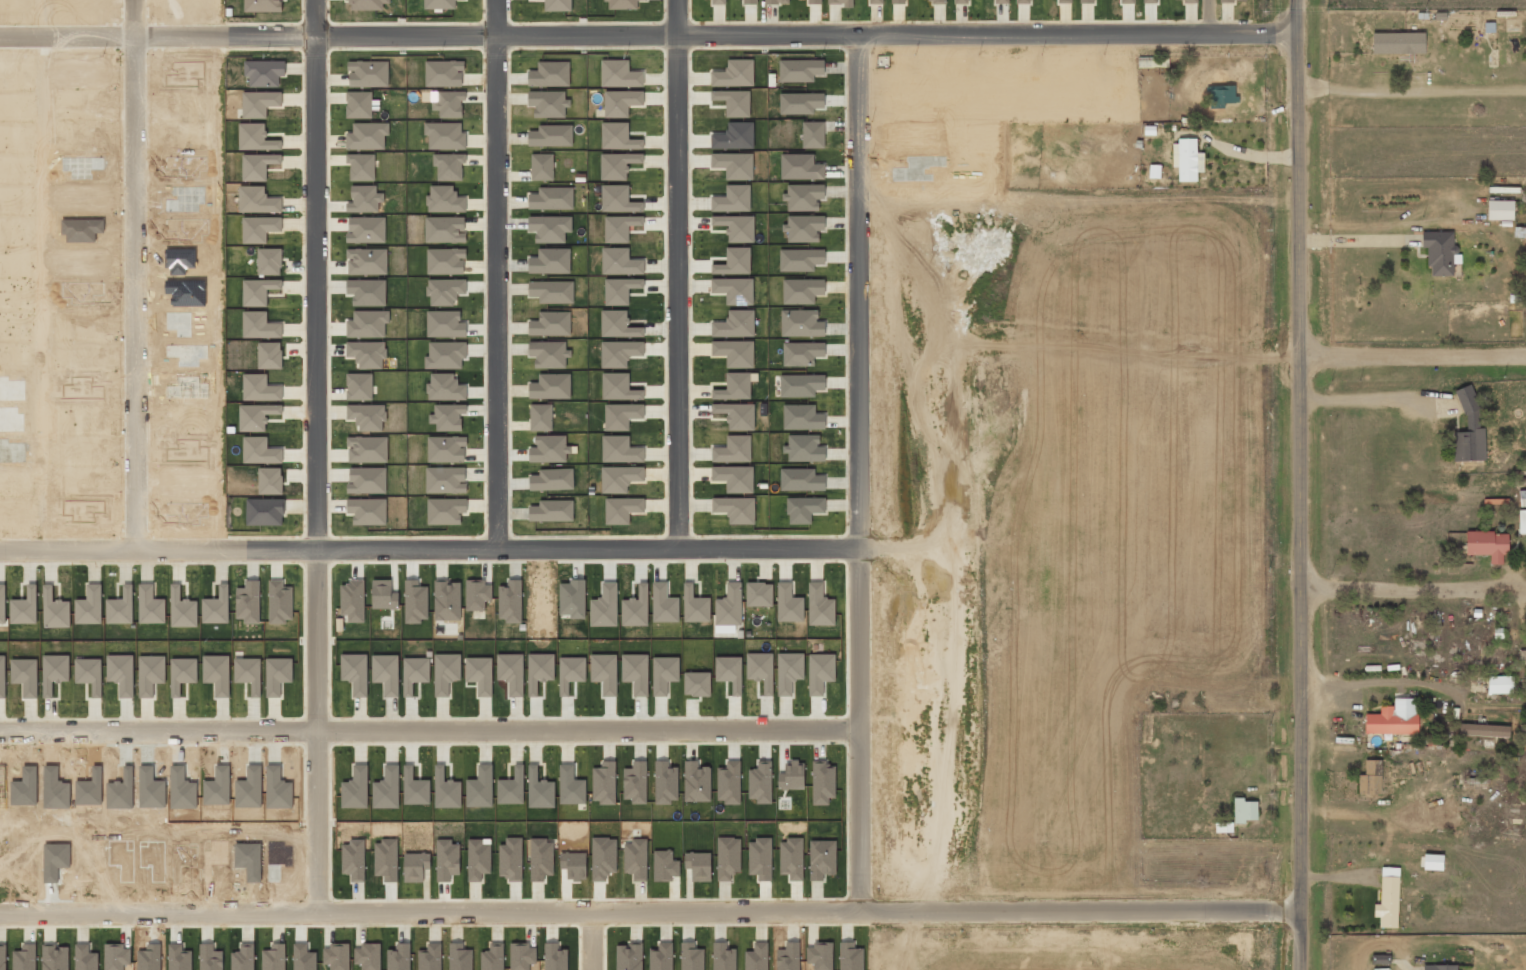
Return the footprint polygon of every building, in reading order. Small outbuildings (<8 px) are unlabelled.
[(244,12),(283,11),(283,0),(244,0),(244,12)] [(345,1),(353,1),(354,10),(383,9),(383,3),(390,3),(390,0),(345,0),(345,1)] [(425,9),(455,8),(455,0),(425,0),(425,9)] [(544,11),(572,11),(571,0),(544,0),(544,11)] [(638,9),(638,1),(646,1),(646,0),(605,0),(605,9),(638,9)] [(1425,32),(1372,33),(1372,54),(1425,53),(1425,32)] [(643,71),(628,71),(628,59),(601,60),(601,87),(643,86),(643,71)] [(710,86),(753,86),(754,59),(726,59),(726,71),(711,71),(710,86)] [(824,59),(779,60),(779,82),(814,81),(814,75),(824,75),(824,59)] [(425,61),(425,87),(463,86),(462,60),(425,61)] [(250,87),(279,87),(279,76),(285,76),(285,61),(244,61),(244,75),(250,75),(250,87)] [(348,87),(389,86),(388,61),(348,61),(348,87)] [(570,86),(569,61),(537,62),(538,70),(527,70),(527,86),(570,86)] [(604,91),(604,118),(628,117),(628,106),(644,105),(643,90),(604,91)] [(371,91),(346,91),(346,118),(372,118),(371,91)] [(462,117),(462,100),(465,100),(465,91),(437,91),(437,101),(432,101),(432,111),(439,111),(439,118),(462,117)] [(565,118),(565,107),(570,107),(570,99),(565,99),(565,91),(528,91),(528,106),(534,106),(535,118),(565,118)] [(750,91),(711,91),(711,101),(725,101),(725,117),(749,117),(750,91)] [(779,93),(780,114),(814,114),(814,108),(824,108),(824,93),(779,93)] [(384,150),(385,135),(389,135),(389,123),(353,122),(352,132),(346,132),(345,149),(384,150)] [(643,148),(643,139),(629,139),(628,122),(601,122),(601,149),(643,148)] [(754,122),(727,122),(727,134),(711,134),(711,148),(753,149),(754,122)] [(464,149),(464,123),(424,123),(424,136),(428,136),(428,149),(464,149)] [(528,131),(528,146),(573,146),(572,125),(538,125),(538,130),(528,131)] [(1179,182),(1196,181),(1196,172),(1204,172),(1204,153),(1196,153),(1196,140),(1172,140),(1173,167),(1179,167),(1179,182)] [(600,180),(628,180),(628,168),(643,168),(643,154),(601,153),(600,180)] [(711,153),(710,168),(726,168),(725,180),(752,180),(753,154),(711,153)] [(780,179),(824,179),(825,164),(814,164),(814,154),(780,153),(780,179)] [(375,154),(346,154),(346,163),(350,163),(350,180),(375,180),(375,154)] [(464,154),(432,154),(432,166),(437,166),(437,180),(463,180),(464,154)] [(553,154),(531,154),(531,180),(553,180),(553,154)] [(1160,177),(1161,165),(1152,165),(1151,177),(1160,177)] [(601,211),(643,212),(644,202),(629,201),(629,185),(602,184),(601,211)] [(750,185),(726,184),(725,196),(711,196),(711,211),(750,211),(750,185)] [(376,185),(351,186),(351,202),(346,202),(346,212),(379,212),(379,202),(384,202),(383,193),(376,193),(376,185)] [(430,186),(430,194),(426,194),(427,212),(466,211),(465,197),(455,197),(455,185),(430,186)] [(528,209),(573,209),(573,187),(538,187),(538,193),(528,194),(528,209)] [(1513,201),(1488,200),(1487,219),(1513,220),(1513,201)] [(788,232),(787,242),(819,243),(819,232),(824,232),(825,216),(787,215),(787,224),(782,224),(782,231),(788,232)] [(572,216),(528,216),(528,231),(535,231),(536,243),(565,242),(565,233),(572,232),(572,216)] [(604,242),(628,243),(629,226),(643,226),(643,216),(605,216),(604,242)] [(711,216),(711,225),(727,225),(727,242),(755,242),(754,216),(711,216)] [(385,217),(347,217),(348,243),(385,242),(385,217)] [(425,242),(465,242),(465,217),(425,217),(425,242)] [(1515,227),(1515,238),(1525,238),(1525,227),(1515,227)] [(1453,231),(1421,232),(1421,248),(1427,248),(1427,268),(1431,268),(1431,276),(1453,276),(1453,263),(1459,263),(1459,246),(1453,246),(1453,231)] [(602,274),(644,274),(643,259),(629,259),(629,247),(602,248),(602,274)] [(751,273),(750,247),(726,247),(726,264),(711,264),(711,274),(751,273)] [(464,274),(464,249),(427,248),(427,274),(464,274)] [(570,273),(570,248),(538,248),(538,257),(528,257),(528,273),(570,273)] [(387,249),(347,249),(347,275),(387,274),(387,249)] [(644,278),(604,279),(605,305),(629,305),(629,288),(644,288),(644,278)] [(753,305),(753,278),(711,279),(711,293),(725,293),(725,305),(753,305)] [(386,305),(386,279),(347,280),(347,294),(353,293),(353,306),(386,305)] [(431,306),(456,305),(455,295),(466,295),(466,279),(427,280),(427,296),(431,296),(431,306)] [(573,281),(528,281),(528,297),(538,297),(538,303),(573,304),(573,281)] [(754,310),(727,309),(727,322),(711,321),(711,336),(754,337),(754,310)] [(781,336),(824,335),(824,321),(818,321),(818,309),(781,310),(781,336)] [(427,337),(466,337),(466,322),(460,322),(460,310),(427,311),(427,337)] [(628,310),(601,310),(601,336),(644,337),(644,327),(628,327),(628,310)] [(538,312),(539,320),(528,320),(528,336),(570,335),(570,311),(538,312)] [(535,368),(566,368),(565,358),(571,358),(571,349),(566,349),(566,341),(528,342),(528,357),(535,356),(535,368)] [(601,342),(601,368),(628,368),(627,356),(644,356),(644,341),(601,342)] [(425,368),(461,368),(461,359),(466,359),(466,342),(428,342),(429,355),(424,355),(425,368)] [(347,400),(373,400),(372,373),(346,374),(347,400)] [(466,399),(466,384),(455,385),(455,373),(430,373),(431,382),(427,382),(427,400),(466,399)] [(571,374),(538,373),(538,382),(528,382),(528,398),(570,399),(571,374)] [(1485,460),(1484,427),(1479,427),(1479,407),(1471,384),(1455,390),(1467,423),(1467,432),(1453,432),(1454,461),(1485,460)] [(385,404),(346,405),(347,419),(358,419),(358,432),(382,431),(382,422),(386,422),(385,404)] [(466,404),(434,404),(434,414),(428,414),(428,423),(436,423),(436,431),(461,431),(461,414),(466,414),(466,404)] [(551,431),(552,404),(530,404),(529,430),(551,431)] [(644,404),(604,404),(605,431),(629,431),(629,418),(644,418),(644,404)] [(567,462),(568,435),(535,435),(535,447),(529,447),(528,462),(567,462)] [(751,435),(727,435),(726,447),(711,447),(711,461),(750,462),(751,435)] [(348,463),(388,462),(387,436),(347,437),(348,463)] [(427,462),(464,462),(465,437),(428,436),(427,462)] [(386,468),(348,467),(348,493),(386,493),(386,468)] [(465,467),(426,467),(426,493),(466,493),(465,467)] [(529,475),(530,490),(573,489),(573,468),(538,469),(539,475),(529,475)] [(755,497),(712,498),(712,512),(728,512),(728,524),(755,524),(755,497)] [(428,524),(461,525),(461,512),(466,512),(467,499),(428,498),(428,524)] [(346,499),(347,514),(353,514),(353,525),(387,525),(386,499),(346,499)] [(573,500),(539,500),(539,506),(529,506),(529,521),(573,522),(573,500)] [(1508,555),(1508,532),(1466,531),(1466,554),(1490,555),(1490,564),(1503,564),(1503,555),(1508,555)] [(1513,676),(1488,676),(1488,693),(1513,694),(1513,676)] [(1365,733),(1417,734),(1417,698),(1394,698),(1394,706),(1380,706),(1380,714),(1365,714),(1365,733)] [(1510,737),(1510,725),(1459,724),(1459,735),(1510,737)] [(1359,775),(1358,794),(1381,794),(1382,760),(1365,760),(1364,775),(1359,775)] [(1257,802),(1244,802),(1244,797),(1234,797),(1234,822),(1257,822),(1257,802)] [(1443,870),(1443,855),(1424,854),(1424,870),(1443,870)] [(1397,928),(1399,867),(1381,867),(1380,904),(1374,904),(1374,917),(1379,917),(1379,927),(1397,928)] [(1390,964),(1390,955),(1371,955),(1372,964),(1390,964)]
